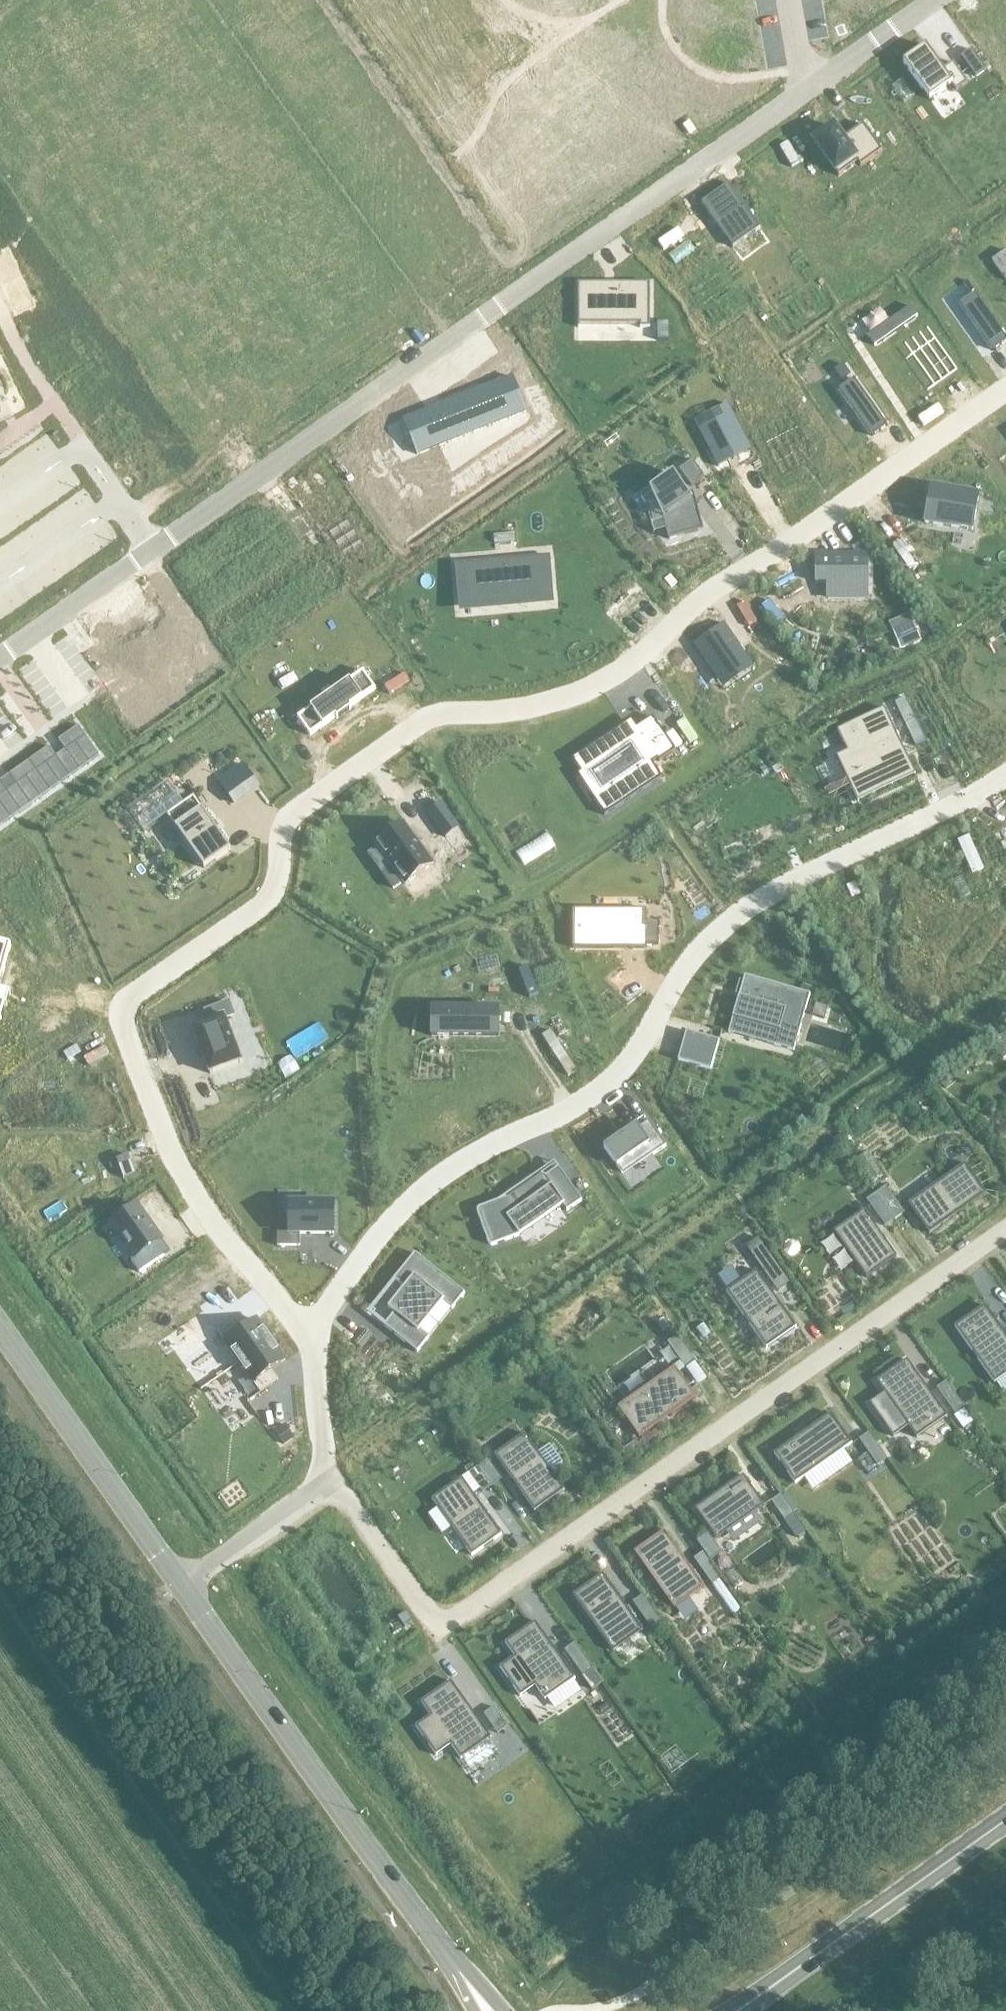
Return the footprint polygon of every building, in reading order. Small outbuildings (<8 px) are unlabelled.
[(926,46),(903,62),(930,100),(952,85),(956,91),(968,83),(953,62),(943,70),(926,46)] [(972,49),(961,57),(976,77),(986,70),(972,49)] [(834,127),(814,141),(839,176),(858,162),(861,166),(882,151),(863,124),(843,139),(834,127)] [(729,183),(702,203),(733,248),(761,228),(729,183)] [(992,261),(1005,279),(1005,251),(992,261)] [(967,281),(963,284),(970,294),(974,291),(967,281)] [(651,283),(579,283),(579,328),(580,328),(580,324),(640,324),(640,327),(651,327),(651,283)] [(960,304),(993,351),(1005,342),(1005,337),(975,293),(960,304)] [(911,306),(868,336),(875,345),(918,316),(911,306)] [(669,322),(657,323),(658,340),(670,340),(669,322)] [(935,336),(905,358),(929,392),(930,391),(929,389),(957,370),(958,371),(959,370),(935,336)] [(842,365),(835,371),(841,379),(848,374),(842,365)] [(513,377),(404,420),(418,455),(527,412),(513,377)] [(854,379),(839,389),(873,436),(887,426),(854,379)] [(733,413),(699,430),(717,465),(718,464),(718,463),(748,447),(749,449),(750,448),(733,413)] [(693,460),(680,469),(691,486),(705,476),(693,460)] [(673,474),(651,490),(658,500),(669,539),(704,530),(699,511),(691,500),(695,497),(693,491),(686,493),(673,474)] [(292,495),(298,505),(319,492),(313,482),(292,495)] [(931,488),(925,522),(973,531),(979,497),(931,488)] [(505,532),(488,534),(491,556),(508,553),(505,532)] [(868,555),(816,555),(816,583),(829,583),(829,598),(868,598),(868,555)] [(543,557),(463,564),(466,605),(547,598),(543,557)] [(758,621),(745,601),(737,606),(750,626),(758,621)] [(910,615),(892,623),(903,649),(921,642),(910,615)] [(695,644),(693,644),(717,678),(747,657),(724,623),(723,624),(724,625),(695,645),(695,644)] [(363,671),(298,718),(311,735),(336,717),(337,719),(351,709),(350,707),(376,689),(363,671)] [(906,698),(895,703),(905,725),(916,720),(906,698)] [(837,758),(822,765),(833,787),(847,780),(858,802),(916,775),(884,708),(837,730),(847,751),(837,757),(837,758)] [(653,717),(636,728),(638,730),(633,733),(626,723),(572,759),(582,774),(584,773),(600,796),(594,800),(605,816),(663,778),(653,764),(658,760),(659,762),(676,751),(653,717)] [(917,720),(906,725),(916,747),(927,742),(917,720)] [(100,756),(79,726),(59,740),(66,750),(56,757),(49,747),(0,782),(0,826),(100,756)] [(965,748),(974,742),(964,726),(955,731),(965,748)] [(245,766),(221,784),(234,803),(259,786),(245,766)] [(168,782),(129,810),(145,832),(184,805),(168,782)] [(194,798),(168,816),(205,869),(231,850),(194,798)] [(440,804),(427,813),(445,838),(457,829),(440,804)] [(404,824),(377,843),(393,867),(383,874),(394,888),(403,881),(405,884),(433,865),(404,824)] [(961,847),(951,852),(967,885),(977,880),(961,847)] [(647,910),(575,910),(575,947),(647,947),(647,943),(658,943),(658,923),(647,923),(647,910)] [(11,946),(0,943),(0,987),(11,946)] [(745,976),(729,1033),(794,1051),(811,994),(745,976)] [(195,1028),(193,1029),(194,1031),(210,1072),(211,1074),(213,1073),(240,1063),(242,1062),(241,1060),(225,1019),(234,1015),(229,1002),(206,1011),(210,1023),(195,1028)] [(816,1003),(813,1012),(825,1016),(828,1006),(816,1003)] [(432,1009),(432,1036),(500,1036),(500,1010),(432,1009)] [(687,1032),(678,1061),(711,1070),(719,1041),(687,1032)] [(649,1120),(606,1150),(623,1175),(666,1145),(649,1120)] [(125,1159),(113,1163),(120,1184),(133,1179),(125,1159)] [(965,1164),(909,1204),(930,1234),(986,1194),(965,1164)] [(477,1210),(477,1211),(489,1244),(489,1245),(490,1245),(490,1246),(491,1246),(492,1246),(520,1236),(563,1205),(567,1212),(582,1201),(558,1166),(545,1175),(544,1175),(544,1174),(543,1174),(542,1174),(541,1175),(510,1197),(478,1208),(477,1209),(477,1210)] [(877,1193),(895,1219),(905,1213),(886,1186),(877,1193)] [(895,1219),(877,1193),(867,1200),(885,1226),(895,1219)] [(290,1233),(277,1233),(277,1246),(301,1246),(301,1234),(334,1234),(334,1204),(290,1204),(290,1233)] [(137,1207),(113,1224),(136,1257),(132,1261),(140,1273),(166,1255),(157,1243),(160,1240),(137,1207)] [(833,1230),(867,1278),(897,1257),(863,1209),(833,1230)] [(759,1238),(747,1247),(779,1291),(790,1283),(759,1238)] [(395,1313),(384,1326),(418,1353),(430,1338),(420,1330),(443,1301),(453,1309),(465,1293),(415,1253),(394,1279),(404,1287),(388,1308),(395,1313)] [(711,1268),(719,1280),(730,1272),(722,1260),(711,1268)] [(797,1327),(757,1270),(727,1292),(767,1348),(797,1327)] [(995,1383),(1005,1375),(1005,1335),(985,1305),(955,1326),(995,1383)] [(229,1325),(218,1332),(239,1363),(271,1341),(257,1320),(236,1334),(229,1325)] [(668,1343),(687,1370),(696,1363),(678,1337),(668,1343)] [(271,1341),(239,1363),(260,1393),(271,1386),(265,1376),(286,1361),(271,1341)] [(886,1393),(871,1403),(894,1436),(909,1426),(917,1438),(947,1417),(907,1360),(877,1381),(886,1393)] [(696,1397),(675,1367),(618,1407),(639,1437),(696,1397)] [(937,1387),(955,1414),(965,1407),(946,1381),(937,1387)] [(964,1409),(955,1416),(964,1429),(973,1422),(964,1409)] [(775,1453),(796,1483),(852,1444),(831,1414),(775,1453)] [(285,1425),(276,1432),(285,1445),(295,1438),(285,1425)] [(859,1439),(877,1465),(887,1458),(869,1432),(859,1439)] [(525,1434),(495,1455),(535,1512),(565,1491),(551,1471),(563,1463),(550,1445),(539,1453),(525,1434)] [(493,1486),(502,1479),(488,1460),(479,1467),(493,1486)] [(493,1486),(479,1467),(469,1473),(483,1493),(493,1486)] [(743,1475),(696,1509),(717,1539),(765,1505),(743,1475)] [(438,1508),(429,1514),(442,1534),(452,1527),(472,1556),(502,1535),(462,1478),(432,1499),(438,1508)] [(795,1513),(781,1494),(771,1501),(785,1520),(795,1513)] [(433,1521),(424,1524),(432,1546),(441,1543),(433,1521)] [(635,1552),(675,1609),(705,1588),(665,1531),(635,1552)] [(697,1540),(704,1551),(711,1560),(722,1553),(707,1533),(697,1540)] [(695,1559),(713,1586),(723,1579),(704,1553),(695,1559)] [(573,1595),(613,1652),(643,1631),(603,1574),(573,1595)] [(633,1603),(647,1622),(657,1615),(643,1596),(633,1603)] [(536,1686),(546,1700),(576,1679),(536,1622),(506,1643),(515,1657),(500,1667),(521,1697),(536,1686)] [(593,1669),(575,1643),(565,1649),(583,1676),(593,1669)] [(431,1716),(416,1727),(437,1756),(452,1746),(462,1760),(463,1759),(473,1771),(500,1752),(491,1739),(492,1738),(451,1681),(421,1702),(431,1716)] [(505,1722),(491,1703),(481,1710),(495,1729),(505,1722)]
